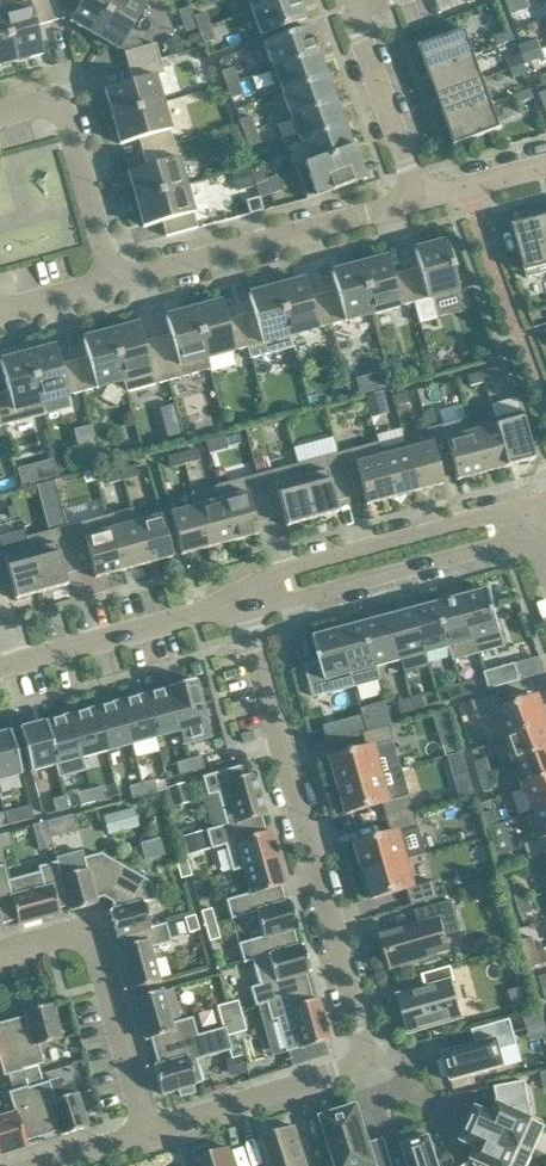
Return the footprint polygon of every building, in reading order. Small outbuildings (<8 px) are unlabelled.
[(0,12),(15,62),(42,54),(35,27),(49,23),(43,0),(1,0),(0,0),(0,10),(0,12)] [(49,23),(64,19),(59,0),(43,0),(49,23)] [(115,0),(82,0),(69,21),(94,36),(115,0)] [(136,0),(115,0),(94,36),(119,50),(145,5),(136,0)] [(251,11),(281,0),(247,0),(251,11)] [(298,0),(281,0),(251,11),(261,36),(305,20),(298,0)] [(526,0),(525,0),(508,6),(511,15),(529,9),(526,0)] [(0,12),(0,66),(15,62),(0,12)] [(193,17),(198,31),(209,26),(204,13),(193,17)] [(214,40),(209,26),(198,31),(203,44),(214,40)] [(263,43),(272,69),(317,52),(308,27),(263,43)] [(420,47),(429,72),(475,55),(466,30),(443,38),(442,37),(441,37),(441,39),(420,47)] [(513,41),(510,32),(496,37),(499,46),(513,41)] [(537,40),(522,45),(519,46),(523,56),(541,49),(537,40)] [(124,53),(128,68),(159,59),(155,44),(124,53)] [(544,58),(541,49),(523,56),(526,65),(544,58)] [(326,77),(317,52),(272,69),(281,93),(326,77)] [(484,79),(475,55),(429,72),(432,80),(431,80),(431,81),(433,81),(438,96),(484,79)] [(525,64),(522,55),(508,60),(511,69),(525,64)] [(104,89),(112,117),(162,103),(155,77),(164,74),(159,59),(128,68),(132,81),(104,89)] [(528,73),(525,64),(511,69),(515,78),(528,73)] [(232,68),(221,72),(226,86),(237,82),(232,68)] [(335,101),(326,77),(281,93),(290,117),(335,101)] [(493,103),(484,79),(438,96),(444,111),(442,112),(443,113),(444,112),(447,120),(493,103)] [(242,95),(237,82),(226,86),(231,99),(242,95)] [(534,98),(531,89),(517,94),(521,103),(534,98)] [(343,125),(339,114),(335,101),(290,117),(299,141),(343,125)] [(173,144),(162,103),(112,117),(120,144),(138,139),(142,153),(173,144)] [(502,129),(493,103),(447,120),(456,145),(478,138),(478,139),(480,138),(479,137),(502,129)] [(176,108),(180,128),(196,125),(191,104),(176,108)] [(250,117),(239,121),(244,134),(255,130),(250,117)] [(352,147),(343,125),(299,141),(307,164),(352,147)] [(260,144),(255,130),(244,134),(248,148),(260,144)] [(185,185),(173,144),(142,153),(146,167),(128,172),(135,200),(185,185)] [(353,147),(352,147),(307,164),(294,169),(306,200),(315,197),(364,178),(353,147)] [(250,171),(255,185),(266,181),(261,167),(250,171)] [(248,168),(234,172),(240,190),(253,186),(248,168)] [(277,177),(266,181),(255,185),(259,197),(259,198),(282,190),(277,177)] [(197,228),(185,185),(135,200),(143,227),(161,222),(166,237),(197,228)] [(263,211),(259,198),(259,197),(245,201),(249,215),(263,211)] [(539,218),(513,225),(527,278),(545,273),(545,244),(539,218)] [(446,247),(445,241),(414,249),(419,267),(406,271),(414,303),(419,323),(435,318),(430,299),(458,291),(452,267),(456,266),(449,246),(446,247)] [(414,303),(406,271),(391,275),(386,257),(358,264),(371,314),(414,303)] [(371,314),(358,264),(331,271),(336,290),(322,294),(331,325),(371,314)] [(331,325),(322,294),(308,297),(303,279),(277,286),(290,336),(331,325)] [(290,336),(277,286),(248,294),(253,312),(239,316),(248,348),(247,348),(250,359),(293,347),(290,336)] [(248,348),(239,316),(226,320),(221,301),(194,309),(207,358),(247,348),(248,348)] [(207,358),(194,309),(165,316),(170,335),(156,338),(168,381),(210,370),(207,358)] [(168,381),(156,338),(143,342),(138,324),(109,331),(123,381),(126,392),(168,381)] [(123,381),(109,331),(82,338),(87,357),(73,361),(82,392),(123,381)] [(82,392),(73,361),(60,364),(55,346),(28,353),(42,403),(82,392)] [(28,353),(0,361),(0,362),(8,391),(0,393),(0,420),(2,426),(45,415),(42,403),(28,353)] [(399,357),(386,360),(389,370),(402,367),(399,357)] [(481,372),(484,382),(484,384),(506,379),(507,378),(502,367),(481,372)] [(467,376),(469,386),(484,382),(481,372),(467,376)] [(385,392),(366,398),(373,420),(392,414),(385,392)] [(391,397),(394,407),(408,403),(405,393),(391,397)] [(520,412),(493,419),(506,467),(533,460),(520,412)] [(469,425),(470,425),(468,418),(426,429),(428,436),(429,436),(440,480),(441,479),(455,476),(456,480),(482,474),(469,425)] [(493,419),(470,425),(469,425),(482,474),(506,467),(493,419)] [(179,425),(166,428),(169,439),(182,435),(179,425)] [(428,436),(404,443),(417,491),(443,484),(441,479),(440,480),(429,436),(428,436)] [(392,498),(379,449),(380,449),(378,442),(337,453),(349,498),(363,494),(366,505),(392,498)] [(404,443),(380,449),(379,449),(392,498),(417,491),(404,443)] [(195,449),(181,453),(184,463),(198,459),(195,449)] [(96,453),(80,457),(83,471),(99,467),(96,453)] [(184,463),(181,453),(167,457),(169,467),(184,463)] [(335,502),(349,498),(337,453),(297,464),(312,519),(338,512),(335,502)] [(55,460),(17,470),(22,486),(59,476),(55,460)] [(312,519),(297,464),(257,475),(269,519),(283,516),(286,526),(312,519)] [(134,466),(120,470),(123,480),(137,476),(134,466)] [(123,480),(120,470),(106,474),(108,484),(123,480)] [(255,523),(269,519),(257,475),(217,486),(232,541),(258,534),(255,523)] [(232,541),(217,486),(191,493),(194,507),(196,506),(207,548),(232,541)] [(196,506),(194,507),(170,513),(181,555),(207,548),(196,506)] [(146,564),(133,516),(134,516),(132,509),(106,516),(121,571),(146,564)] [(159,509),(134,516),(133,516),(146,564),(172,557),(159,509)] [(121,571),(106,516),(66,526),(78,571),(92,567),(95,578),(121,571)] [(64,575),(78,571),(66,526),(25,538),(26,544),(28,544),(41,593),(67,586),(64,575)] [(28,544),(26,544),(0,552),(0,592),(12,589),(15,600),(41,593),(28,544)] [(490,590),(464,597),(479,653),(505,646),(490,590)] [(479,653),(464,597),(439,603),(454,656),(453,657),(454,660),(479,653)] [(454,656),(439,603),(414,610),(426,653),(429,663),(430,663),(453,657),(454,656)] [(426,653),(414,610),(390,617),(401,660),(426,653)] [(401,660),(390,617),(365,624),(376,667),(377,666),(401,660)] [(376,667),(365,624),(340,630),(355,687),(381,680),(377,666),(376,667)] [(355,687),(340,630),(314,637),(321,662),(305,666),(313,696),(329,692),(329,694),(355,687)] [(484,672),(489,689),(520,680),(515,663),(484,672)] [(172,686),(169,687),(180,731),(179,731),(183,744),(210,737),(194,680),(179,684),(179,683),(172,685),(172,686)] [(475,681),(461,685),(464,696),(478,692),(475,681)] [(464,696),(461,685),(448,689),(451,700),(464,696)] [(180,731),(169,687),(168,687),(168,688),(166,689),(159,691),(144,695),(156,737),(179,731),(180,731)] [(505,738),(545,723),(545,712),(545,710),(539,696),(504,709),(499,694),(471,701),(478,719),(496,713),(505,738)] [(156,737),(144,695),(141,696),(141,695),(134,697),(134,698),(119,702),(131,744),(156,737)] [(425,695),(411,699),(415,710),(428,706),(425,695)] [(415,710),(411,699),(398,703),(401,714),(415,710)] [(131,744),(119,702),(116,703),(116,702),(109,704),(94,708),(106,751),(131,744)] [(106,751),(94,708),(86,711),(86,710),(78,712),(78,713),(70,715),(81,758),(82,757),(106,751)] [(455,750),(470,745),(461,714),(445,719),(455,750)] [(81,758),(70,715),(55,719),(48,720),(48,721),(45,722),(56,764),(55,765),(59,777),(85,770),(82,757),(81,758)] [(367,732),(381,728),(378,716),(364,720),(367,732)] [(56,764),(45,722),(41,723),(41,722),(34,724),(34,725),(19,729),(30,771),(55,765),(56,764)] [(505,738),(514,763),(545,751),(545,723),(505,738)] [(401,768),(394,742),(395,742),(390,725),(363,733),(367,749),(331,759),(335,772),(333,775),(335,783),(339,785),(339,786),(402,768),(401,768)] [(10,733),(10,731),(9,731),(0,734),(0,779),(21,774),(10,733)] [(514,763),(523,788),(545,779),(545,751),(514,763)] [(200,756),(188,759),(192,772),(204,768),(200,756)] [(486,758),(475,762),(479,775),(490,772),(486,758)] [(192,772),(188,759),(176,763),(179,775),(192,772)] [(465,760),(450,764),(454,778),(469,774),(465,760)] [(218,793),(226,825),(261,816),(265,815),(254,774),(249,775),(248,770),(246,764),(202,777),(207,796),(218,793)] [(402,768),(339,786),(339,788),(342,799),(347,814),(383,803),(387,819),(414,811),(402,768)] [(494,786),(490,772),(479,775),(483,789),(494,786)] [(153,779),(141,783),(144,795),(157,792),(153,779)] [(523,788),(533,812),(545,807),(545,779),(523,788)] [(144,795),(141,783),(129,786),(132,799),(144,795)] [(173,807),(189,802),(183,783),(167,788),(173,807)] [(102,786),(90,789),(93,802),(105,799),(102,786)] [(93,802),(90,789),(77,793),(80,805),(93,802)] [(55,812),(68,809),(65,796),(52,799),(55,812)] [(533,812),(542,838),(524,844),(530,860),(545,854),(545,807),(533,812)] [(133,808),(106,816),(111,834),(138,827),(133,808)] [(4,812),(7,825),(20,821),(16,809),(4,812)] [(483,814),(487,827),(498,824),(494,810),(483,814)] [(408,859),(426,854),(414,811),(387,819),(391,834),(355,844),(359,859),(362,870),(363,870),(363,872),(408,859)] [(265,832),(261,816),(226,825),(205,830),(211,849),(224,845),(232,872),(243,868),(274,859),(272,852),(275,851),(270,831),(265,832)] [(61,818),(46,822),(49,832),(64,828),(61,818)] [(49,832),(46,822),(31,826),(34,836),(49,832)] [(156,863),(174,858),(169,839),(151,844),(156,863)] [(103,897),(107,899),(125,867),(100,853),(82,858),(85,869),(61,876),(60,876),(68,906),(67,906),(69,911),(96,903),(95,899),(103,897)] [(276,865),(274,859),(243,868),(250,893),(225,900),(230,919),(255,912),(255,911),(285,903),(285,902),(280,886),(285,885),(279,865),(276,865)] [(416,886),(408,859),(363,872),(363,873),(362,876),(364,885),(367,886),(371,899),(407,889),(411,905),(439,897),(434,881),(416,886)] [(58,909),(67,906),(68,906),(60,876),(61,876),(57,861),(37,867),(39,872),(8,880),(7,880),(17,920),(18,925),(59,914),(58,909)] [(176,864),(180,879),(191,876),(187,861),(176,864)] [(17,920),(7,880),(8,880),(3,865),(0,865),(0,929),(2,929),(1,924),(17,920)] [(150,882),(125,867),(107,899),(111,902),(113,909),(109,911),(117,938),(121,937),(121,936),(151,928),(151,927),(144,902),(155,899),(150,882)] [(513,888),(517,902),(528,899),(524,885),(513,888)] [(532,913),(528,899),(517,902),(521,916),(532,913)] [(390,968),(416,960),(417,966),(439,960),(437,955),(450,951),(441,921),(457,916),(452,900),(415,911),(419,925),(381,936),(386,953),(383,954),(386,965),(389,964),(390,968)] [(297,928),(289,901),(285,902),(285,903),(255,911),(255,912),(262,937),(237,944),(243,963),(252,960),(252,959),(297,946),(293,930),(297,928)] [(215,923),(211,908),(201,911),(205,926),(215,923)] [(194,915),(184,918),(188,933),(199,930),(194,915)] [(181,921),(166,925),(169,937),(185,933),(181,921)] [(165,923),(151,927),(151,928),(121,936),(121,937),(124,946),(119,948),(131,989),(159,981),(150,948),(171,942),(165,923)] [(220,938),(215,923),(205,926),(209,941),(220,938)] [(521,941),(525,954),(536,951),(532,937),(521,941)] [(302,944),(297,946),(252,959),(252,960),(259,985),(250,987),(255,1006),(265,1004),(265,1003),(310,990),(305,973),(309,972),(302,944)] [(540,965),(536,951),(525,954),(529,968),(540,965)] [(454,981),(450,967),(422,975),(426,988),(398,996),(408,1032),(462,1017),(452,981),(454,981)] [(150,1038),(154,1052),(198,1039),(197,1035),(192,1017),(171,1023),(161,990),(134,998),(145,1039),(150,1038)] [(312,1000),(310,990),(265,1003),(265,1004),(270,1021),(276,1020),(285,1052),(329,1040),(317,999),(312,1000)] [(237,1000),(227,1003),(231,1018),(241,1015),(237,1000)] [(231,1018),(227,1003),(216,1006),(221,1021),(231,1018)] [(25,1016),(8,1021),(21,1071),(23,1071),(22,1069),(43,1063),(38,1045),(60,1039),(51,1004),(23,1012),(25,1016)] [(246,1030),(241,1015),(231,1018),(235,1033),(246,1030)] [(235,1033),(231,1018),(221,1021),(222,1028),(225,1027),(227,1036),(235,1033)] [(516,1045),(509,1019),(472,1030),(476,1044),(443,1053),(444,1058),(442,1059),(447,1077),(449,1076),(451,1081),(505,1066),(501,1049),(516,1045)] [(8,1021),(0,1023),(0,1064),(3,1076),(21,1071),(8,1021)] [(232,1050),(227,1036),(225,1027),(222,1028),(197,1035),(198,1039),(154,1052),(157,1065),(153,1066),(161,1094),(178,1089),(180,1097),(194,1093),(192,1085),(202,1082),(196,1060),(232,1050)] [(37,1065),(22,1069),(25,1078),(40,1074),(37,1065)] [(42,1083),(40,1074),(25,1078),(28,1088),(42,1083)] [(28,1088),(27,1088),(42,1136),(58,1131),(59,1136),(87,1127),(76,1093),(54,1100),(49,1081),(42,1083),(28,1088)] [(495,1087),(498,1101),(492,1113),(476,1106),(473,1113),(470,1112),(466,1122),(533,1153),(545,1126),(532,1120),(533,1118),(531,1117),(525,1081),(495,1087)] [(27,1088),(27,1086),(8,1092),(14,1112),(0,1117),(0,1154),(27,1146),(25,1141),(42,1136),(27,1088)] [(87,1098),(97,1119),(107,1114),(98,1093),(87,1098)] [(337,1165),(392,1165),(384,1138),(368,1143),(356,1107),(338,1112),(337,1110),(326,1113),(327,1116),(322,1117),(337,1165)] [(533,1153),(466,1122),(461,1132),(463,1134),(460,1141),(476,1148),(471,1160),(460,1165),(527,1165),(533,1153)] [(295,1126),(258,1138),(267,1165),(307,1165),(295,1126)] [(429,1136),(424,1137),(424,1135),(406,1141),(406,1143),(401,1145),(408,1165),(439,1165),(429,1136)] [(228,1147),(210,1153),(209,1149),(196,1153),(197,1157),(195,1158),(197,1165),(234,1165),(228,1147)]
